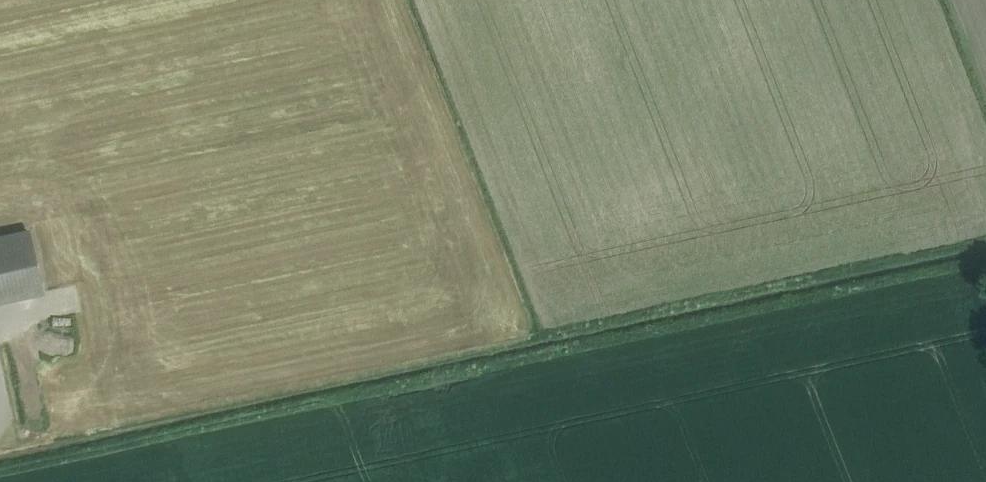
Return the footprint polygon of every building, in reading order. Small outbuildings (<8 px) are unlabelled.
[(44,291),(30,228),(0,234),(0,301),(44,291)]
